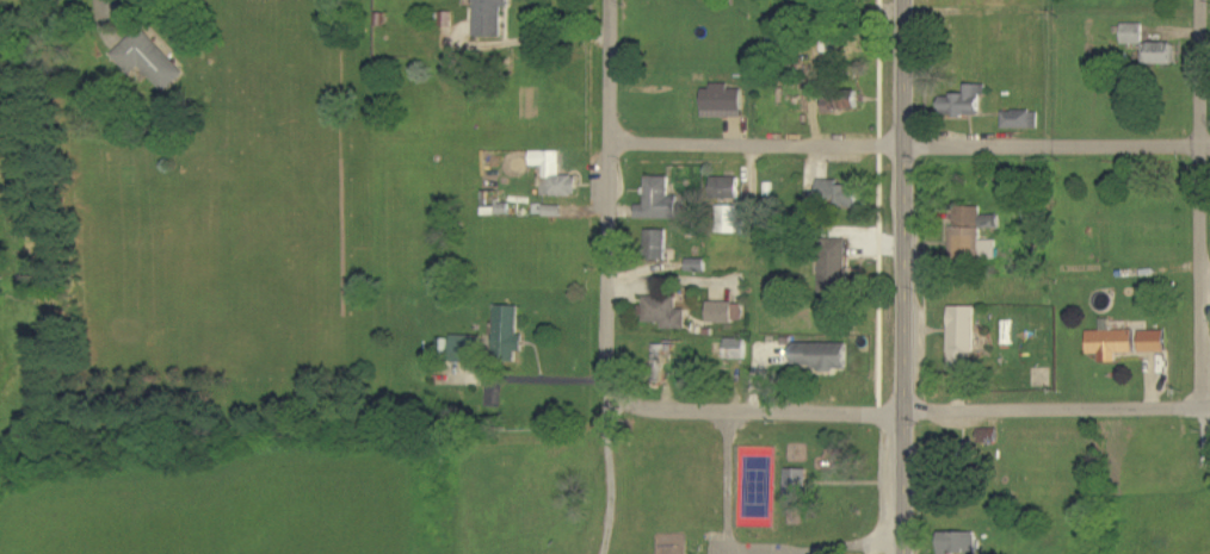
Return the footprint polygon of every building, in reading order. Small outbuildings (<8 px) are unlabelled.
[(512,8),(512,0),(477,0),(477,38),(504,38),(505,8),(512,8)] [(1144,45),(1144,25),(1124,24),(1123,45),(1144,45)] [(114,56),(134,76),(143,68),(167,93),(187,75),(143,28),(114,56)] [(1174,66),(1175,45),(1146,44),(1145,64),(1174,66)] [(704,118),(744,118),(743,90),(730,90),(730,85),(713,85),(713,90),(704,90),(704,118)] [(942,116),(982,117),(983,96),(988,96),(988,86),(968,85),(967,96),(943,95),(942,116)] [(826,111),(860,111),(860,91),(835,90),(835,99),(826,99),(826,111)] [(1004,129),(1039,130),(1039,113),(1004,112),(1004,129)] [(545,197),(580,197),(580,176),(562,176),(562,152),(531,153),(532,167),(545,167),(545,197)] [(638,220),(680,219),(680,200),(671,200),(670,178),(647,178),(647,206),(638,206),(638,220)] [(741,179),(714,178),(713,200),(740,201),(741,179)] [(861,185),(821,184),(820,207),(861,208),(861,185)] [(739,234),(740,207),(719,207),(718,234),(739,234)] [(954,256),(983,256),(982,208),(953,208),(954,256)] [(1001,216),(982,217),(983,229),(1002,228),(1001,216)] [(649,231),(650,261),(669,261),(668,231),(649,231)] [(823,288),(850,288),(849,240),(822,240),(823,288)] [(645,323),(664,324),(664,330),(687,331),(687,311),(677,310),(677,298),(646,298),(645,323)] [(709,323),(743,324),(744,304),(709,303),(709,323)] [(518,362),(518,353),(525,353),(525,336),(519,336),(520,307),(496,306),(495,362),(518,362)] [(977,308),(951,307),(950,371),(970,371),(970,354),(977,354),(977,308)] [(1101,364),(1119,364),(1119,355),(1136,354),(1135,331),(1088,332),(1089,356),(1100,356),(1101,364)] [(1142,332),(1142,354),(1168,353),(1167,331),(1142,332)] [(480,363),(480,337),(453,336),(452,362),(480,363)] [(747,360),(747,341),(727,340),(727,360),(747,360)] [(796,370),(851,369),(851,344),(795,345),(796,370)] [(665,346),(655,346),(654,385),(664,385),(665,346)] [(981,444),(998,443),(997,430),(980,431),(981,444)] [(787,504),(809,505),(809,470),(787,470),(787,504)] [(979,534),(942,534),(942,553),(979,553),(979,534)]
